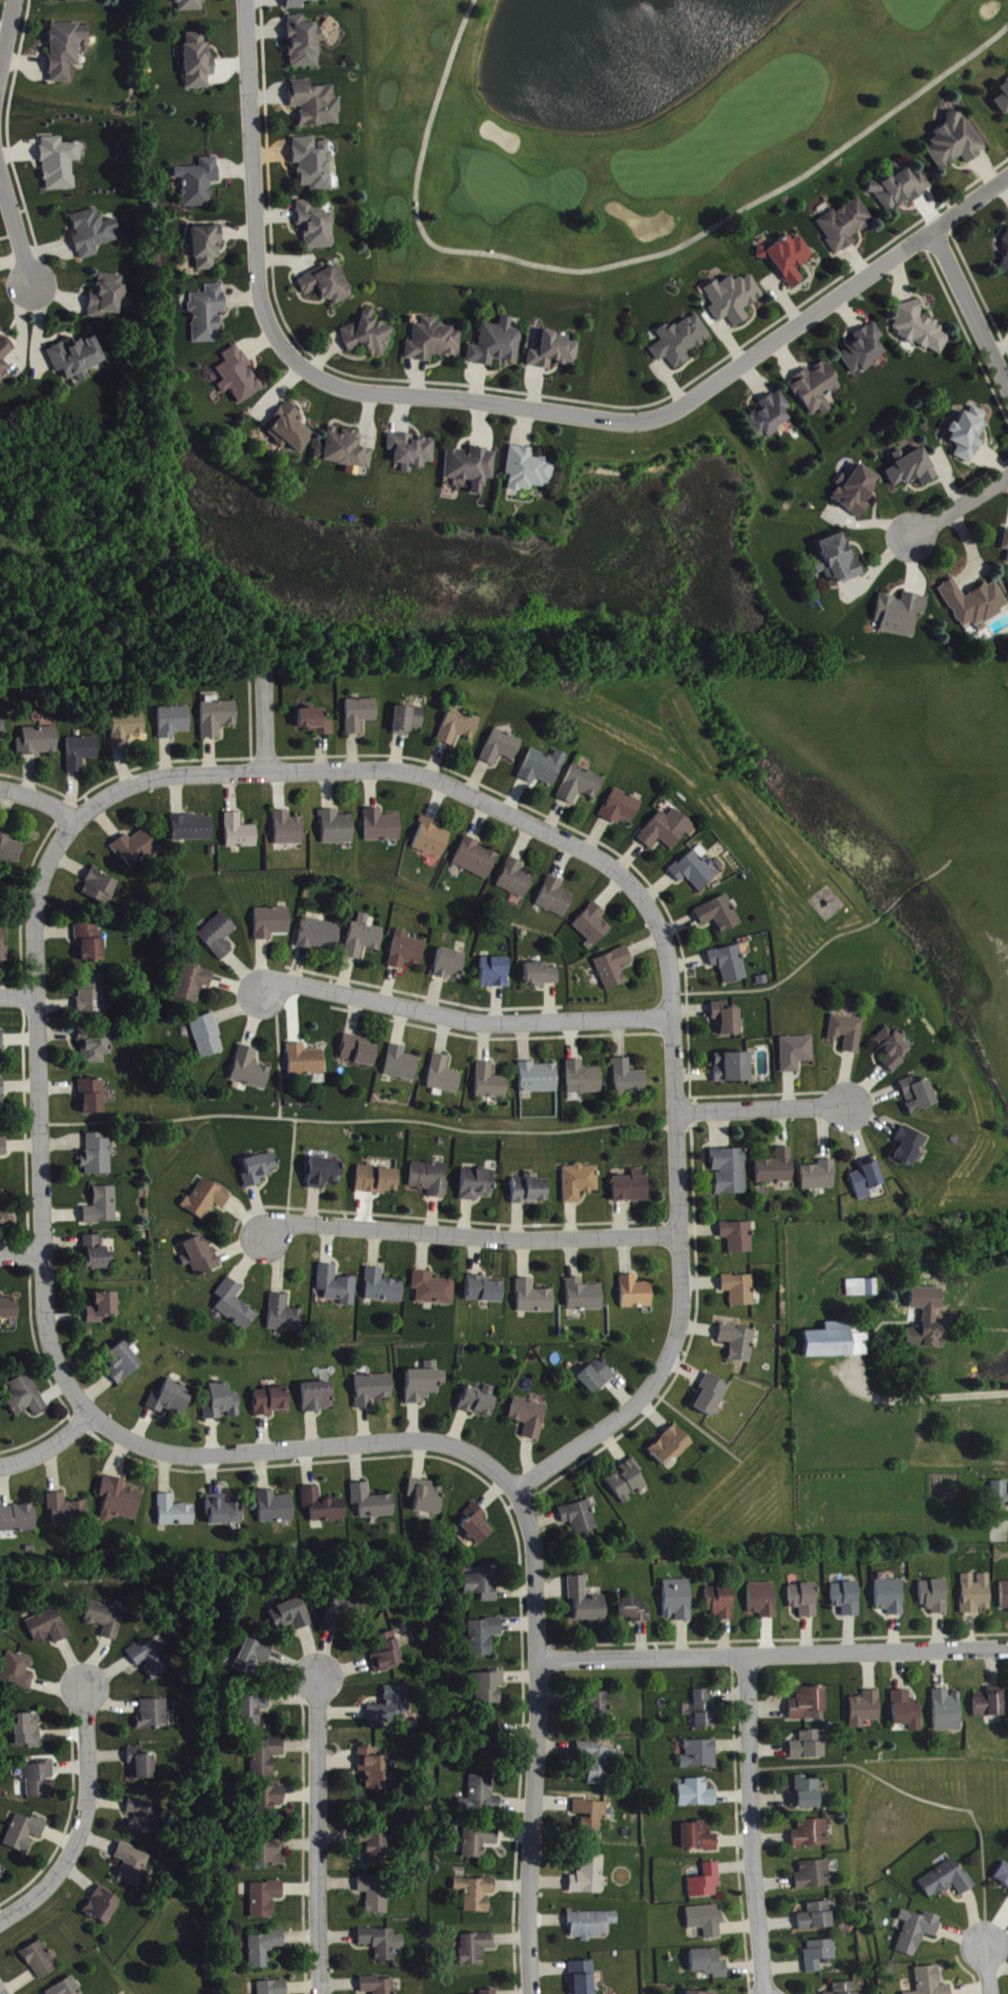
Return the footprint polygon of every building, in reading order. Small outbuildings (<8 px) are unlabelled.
[(176,5),(181,4),(181,12),(206,11),(206,0),(175,0),(176,5)] [(287,9),(304,9),(304,1),(332,1),(332,0),(287,0),(287,9)] [(321,67),(320,30),(316,30),(315,23),(305,24),(305,16),(288,16),(289,42),(290,42),(291,68),(321,67)] [(71,83),(71,67),(81,67),(80,40),(89,40),(89,24),(50,25),(51,83),(71,83)] [(187,90),(211,89),(210,76),(216,76),(215,56),(211,57),(210,43),(205,43),(205,33),(188,33),(188,44),(186,44),(187,90)] [(335,87),(312,87),(312,81),(292,81),(292,108),(301,108),(301,126),(341,126),(340,98),(336,98),(335,87)] [(999,88),(1004,95),(995,100),(1006,117),(1007,116),(1007,83),(999,88)] [(987,151),(960,110),(948,118),(951,122),(935,133),(940,140),(926,148),(941,171),(962,157),(967,164),(987,151)] [(75,190),(74,162),(81,162),(81,143),(63,143),(63,137),(43,138),(44,191),(75,190)] [(332,191),(332,142),(318,142),(318,138),(294,139),(294,164),(300,164),(300,187),(311,187),(311,191),(332,191)] [(213,207),(212,183),(220,183),(220,158),(201,158),(201,168),(176,168),(176,179),(184,179),(185,207),(213,207)] [(932,189),(921,172),(914,176),(907,166),(872,190),(889,214),(910,199),(913,202),(932,189)] [(859,198),(817,222),(836,255),(857,243),(853,237),(875,224),(859,198)] [(306,249),(335,248),(334,211),(313,212),(313,201),(298,201),(298,227),(306,226),(306,249)] [(99,256),(96,246),(121,241),(116,219),(102,223),(99,209),(71,215),(76,235),(74,236),(80,260),(99,256)] [(194,227),(195,271),(215,271),(215,259),(219,259),(219,246),(223,246),(222,227),(194,227)] [(815,256),(801,236),(794,241),(789,234),(759,255),(764,262),(769,258),(791,290),(805,280),(797,269),(815,256)] [(1007,273),(1007,252),(1000,269),(1007,273)] [(306,296),(319,290),(324,301),(331,297),(335,305),(355,296),(341,264),(327,271),(325,267),(298,279),(306,296)] [(88,318),(105,319),(105,313),(122,315),(125,276),(100,274),(98,294),(90,294),(88,318)] [(765,297),(751,274),(737,283),(732,276),(721,284),(718,280),(704,289),(715,305),(709,309),(718,324),(729,317),(736,328),(751,319),(745,310),(765,297)] [(220,343),(220,314),(225,314),(225,285),(206,285),(206,294),(190,294),(190,313),(194,313),(194,343),(220,343)] [(898,306),(900,315),(896,323),(899,337),(913,344),(915,344),(926,350),(929,349),(942,356),(951,337),(945,334),(943,327),(923,316),(920,300),(898,306)] [(343,348),(356,353),(358,348),(385,358),(395,329),(373,320),(376,312),(366,308),(358,329),(351,326),(343,348)] [(676,370),(692,360),(688,354),(713,338),(697,313),(671,330),(668,324),(657,331),(663,341),(651,349),(660,363),(668,358),(676,370)] [(483,324),(481,347),(470,346),(468,364),(493,367),(494,362),(508,364),(508,362),(519,363),(522,331),(512,329),(513,318),(502,317),(501,326),(483,324)] [(406,360),(433,362),(433,356),(461,357),(462,332),(454,331),(454,326),(437,325),(437,318),(423,318),(423,326),(415,325),(414,342),(407,342),(406,360)] [(887,354),(878,342),(885,337),(876,324),(837,351),(852,374),(861,368),(863,370),(887,354)] [(577,366),(580,343),(569,342),(570,335),(545,332),(542,352),(531,350),(529,367),(551,370),(552,363),(577,366)] [(46,350),(57,373),(65,370),(73,386),(90,379),(87,370),(106,362),(95,337),(82,342),(66,349),(64,343),(46,350)] [(10,367),(4,361),(14,350),(2,338),(0,340),(0,378),(10,367)] [(241,404),(264,390),(249,368),(252,366),(238,344),(223,355),(227,362),(217,369),(224,381),(218,385),(224,395),(232,390),(241,404)] [(842,388),(825,362),(811,371),(809,369),(789,382),(812,417),(821,411),(824,416),(834,409),(827,398),(842,388)] [(793,408),(781,390),(760,404),(763,408),(746,419),(761,441),(792,420),(786,412),(793,408)] [(297,420),(302,413),(288,403),(265,433),(284,447),(287,444),(300,453),(315,433),(297,420)] [(974,465),(983,441),(979,440),(989,413),(972,407),(970,414),(963,412),(958,425),(951,422),(944,439),(960,445),(955,458),(974,465)] [(371,469),(374,449),(359,447),(361,432),(328,428),(326,444),(318,443),(315,461),(371,469)] [(435,463),(436,440),(414,439),(414,436),(389,435),(389,450),(396,450),(396,464),(403,464),(403,474),(413,474),(413,469),(425,470),(425,463),(435,463)] [(535,449),(510,446),(507,476),(510,476),(509,490),(533,492),(534,485),(553,487),(556,460),(534,458),(535,449)] [(448,450),(446,479),(474,481),(473,495),(485,496),(486,480),(495,480),(497,450),(469,448),(469,451),(448,450)] [(905,457),(902,450),(893,455),(898,466),(886,472),(894,488),(906,482),(907,486),(920,480),(923,485),(938,478),(924,448),(905,457)] [(861,520),(871,505),(866,501),(881,478),(860,464),(850,479),(843,474),(836,484),(840,487),(831,500),(861,520)] [(864,576),(858,559),(853,561),(843,533),(817,543),(823,559),(813,563),(818,575),(825,572),(830,585),(841,581),(842,584),(864,576)] [(995,581),(966,598),(957,582),(941,592),(964,629),(975,622),(979,628),(1007,610),(1007,602),(995,581)] [(914,638),(918,614),(926,616),(929,597),(904,593),(903,599),(880,596),(874,631),(914,638)] [(204,739),(222,739),(221,725),(238,725),(237,703),(218,703),(218,696),(203,697),(204,739)] [(378,700),(347,701),(347,735),(363,735),(363,722),(378,721),(378,700)] [(425,709),(397,706),(394,735),(411,737),(412,729),(423,730),(425,709)] [(176,740),(176,732),(191,732),(190,707),(160,708),(160,740),(176,740)] [(335,736),(334,721),(326,721),(325,708),(299,709),(300,730),(316,729),(316,736),(335,736)] [(481,718),(449,708),(438,742),(454,747),(457,735),(474,740),(481,718)] [(146,736),(146,715),(113,716),(114,750),(130,749),(130,736),(146,736)] [(59,754),(58,727),(24,728),(25,739),(18,739),(19,755),(59,754)] [(482,761),(496,766),(500,755),(516,761),(523,741),(494,729),(482,761)] [(70,773),(85,772),(85,759),(100,759),(100,738),(69,738),(70,773)] [(568,755),(557,750),(553,758),(533,749),(519,778),(535,785),(537,779),(554,787),(568,755)] [(579,793),(597,800),(605,779),(573,765),(558,798),(574,805),(579,793)] [(601,817),(619,826),(622,819),(633,824),(643,802),(615,788),(601,817)] [(367,842),(402,841),(401,815),(383,816),(383,809),(366,810),(367,842)] [(323,845),(354,844),(354,816),(339,817),(339,811),(322,811),(323,845)] [(638,838),(651,850),(660,840),(672,850),(687,834),(662,811),(638,838)] [(304,845),(304,818),(291,818),(291,812),(275,812),(276,846),(304,845)] [(242,813),(227,814),(227,848),(258,848),(258,826),(243,826),(242,813)] [(214,840),(214,816),(173,817),(173,841),(214,840)] [(441,823),(425,817),(413,849),(442,860),(452,834),(439,829),(441,823)] [(113,846),(133,871),(161,848),(146,829),(132,840),(128,834),(113,846)] [(25,844),(9,840),(11,833),(0,831),(0,863),(19,868),(25,844)] [(454,865),(489,880),(501,854),(466,838),(454,865)] [(670,872),(681,883),(687,878),(700,893),(718,876),(702,859),(708,854),(700,845),(670,872)] [(522,872),(525,863),(509,858),(498,889),(527,899),(535,877),(522,872)] [(120,882),(95,870),(82,894),(107,906),(120,882)] [(562,891),(565,882),(550,876),(538,907),(567,918),(575,896),(562,891)] [(722,934),(742,926),(729,895),(695,910),(702,926),(716,921),(722,934)] [(601,919),(607,913),(596,903),(574,926),(596,947),(613,930),(601,919)] [(291,935),(291,909),(256,909),(257,941),(273,941),(273,935),(291,935)] [(227,940),(239,929),(223,912),(198,935),(223,962),(235,950),(227,940)] [(381,951),(385,929),(368,926),(370,916),(360,914),(358,923),(352,922),(346,958),(362,961),(364,948),(381,951)] [(299,947),(338,952),(342,924),(303,919),(299,947)] [(104,962),(104,925),(79,925),(80,962),(104,962)] [(0,928),(0,963),(10,963),(10,946),(6,946),(5,928),(0,928)] [(405,970),(406,964),(422,967),(426,942),(408,939),(409,932),(397,930),(390,968),(405,970)] [(749,979),(741,946),(709,953),(713,968),(721,966),(725,985),(749,979)] [(634,963),(628,947),(596,960),(608,992),(629,984),(622,967),(634,963)] [(434,976),(460,982),(467,954),(440,948),(434,976)] [(483,988),(510,988),(510,959),(483,959),(483,988)] [(526,964),(526,986),(560,986),(560,968),(549,968),(549,964),(526,964)] [(200,1005),(205,987),(212,988),(216,973),(185,965),(176,999),(200,1005)] [(106,975),(82,976),(83,997),(79,997),(79,1015),(106,1014),(106,975)] [(721,1036),(741,1036),(742,1010),(729,1010),(729,1003),(714,1002),(713,1021),(721,1021),(721,1036)] [(203,1060),(226,1052),(214,1014),(190,1022),(203,1060)] [(864,1021),(832,1016),(829,1041),(843,1043),(842,1052),(859,1054),(864,1021)] [(873,1043),(888,1057),(882,1064),(894,1074),(906,1061),(901,1057),(912,1045),(889,1025),(873,1043)] [(107,1065),(106,1055),(111,1055),(110,1029),(81,1030),(82,1065),(107,1065)] [(378,1046),(369,1045),(370,1039),(346,1035),(341,1061),(375,1067),(378,1046)] [(781,1038),(783,1074),(801,1074),(800,1063),(814,1062),(814,1037),(781,1038)] [(306,1044),(290,1045),(291,1077),(325,1076),(325,1050),(306,1050),(306,1044)] [(420,1058),(406,1055),(407,1048),(392,1045),(386,1076),(416,1082),(420,1058)] [(258,1050),(240,1046),(232,1082),(268,1090),(273,1069),(255,1064),(258,1050)] [(751,1082),(751,1053),(716,1054),(717,1067),(716,1067),(716,1083),(751,1082)] [(451,1057),(435,1054),(428,1088),(458,1094),(463,1073),(448,1070),(451,1057)] [(647,1072),(632,1072),(632,1059),(615,1060),(616,1093),(648,1092),(647,1072)] [(603,1094),(602,1068),(584,1069),(584,1061),(569,1061),(570,1095),(603,1094)] [(494,1064),(479,1063),(477,1097),(508,1099),(509,1078),(494,1077),(494,1064)] [(558,1065),(536,1066),(536,1063),(521,1063),(522,1094),(559,1093),(558,1065)] [(919,1083),(916,1076),(899,1083),(911,1115),(938,1105),(929,1079),(919,1083)] [(83,1115),(106,1114),(105,1080),(82,1081),(83,1115)] [(889,1160),(912,1170),(927,1138),(904,1127),(889,1160)] [(88,1136),(88,1157),(82,1158),(83,1168),(87,1168),(87,1175),(113,1175),(112,1135),(88,1136)] [(8,1157),(7,1139),(0,1139),(0,1157),(8,1157)] [(793,1183),(792,1148),(778,1148),(778,1161),(757,1161),(758,1184),(793,1183)] [(748,1195),(747,1150),(712,1150),(713,1173),(716,1173),(717,1196),(748,1195)] [(247,1189),(263,1185),(262,1179),(273,1176),(272,1171),(280,1169),(276,1153),(245,1160),(248,1174),(244,1175),(247,1189)] [(309,1190),(326,1190),(327,1183),(342,1183),(342,1160),(310,1159),(309,1190)] [(873,1198),(871,1190),(885,1185),(876,1159),(862,1163),(864,1170),(851,1174),(860,1201),(873,1198)] [(836,1190),(835,1160),(820,1161),(820,1167),(802,1167),(803,1191),(836,1190)] [(448,1164),(413,1163),(412,1189),(430,1190),(430,1198),(449,1199),(449,1181),(447,1181),(448,1164)] [(599,1166),(564,1167),(566,1205),(582,1204),(582,1193),(600,1192),(599,1166)] [(399,1192),(400,1169),(359,1168),(358,1193),(388,1195),(388,1192),(399,1192)] [(496,1171),(463,1170),(462,1201),(480,1202),(480,1196),(494,1197),(496,1171)] [(649,1176),(643,1176),(643,1170),(633,1170),(634,1177),(615,1178),(615,1203),(650,1202),(649,1176)] [(514,1204),(548,1204),(548,1180),(537,1181),(537,1174),(526,1175),(526,1179),(514,1179),(514,1204)] [(206,1221),(215,1204),(225,1210),(233,1194),(203,1177),(185,1209),(206,1221)] [(117,1187),(94,1188),(95,1208),(85,1208),(85,1224),(118,1223),(117,1187)] [(10,1227),(10,1212),(1,1212),(1,1193),(0,1193),(0,1228),(10,1227)] [(722,1239),(729,1239),(729,1254),(754,1253),(753,1223),(721,1223),(722,1239)] [(183,1244),(188,1255),(181,1258),(185,1267),(192,1264),(198,1278),(219,1269),(205,1235),(183,1244)] [(101,1236),(86,1236),(86,1271),(108,1271),(108,1263),(114,1263),(114,1253),(108,1253),(108,1247),(101,1247),(101,1236)] [(318,1291),(326,1292),(326,1300),(343,1301),(342,1306),(356,1307),(358,1279),(338,1277),(338,1266),(320,1265),(318,1291)] [(367,1301),(404,1303),(405,1282),(384,1281),(384,1269),(368,1269),(367,1301)] [(417,1303),(455,1306),(457,1281),(434,1279),(435,1273),(415,1272),(413,1290),(419,1291),(417,1303)] [(503,1303),(504,1283),(485,1282),(485,1277),(469,1276),(468,1302),(503,1303)] [(623,1309),(654,1308),(653,1283),(638,1283),(638,1276),(622,1276),(623,1309)] [(756,1306),(755,1276),(723,1276),(723,1292),(731,1292),(732,1307),(756,1306)] [(237,1299),(244,1288),(229,1277),(217,1295),(223,1299),(216,1310),(248,1332),(260,1315),(237,1299)] [(604,1311),(604,1286),(584,1287),(584,1279),(569,1279),(570,1312),(604,1311)] [(519,1313),(555,1313),(555,1290),(535,1291),(535,1280),(519,1280),(519,1313)] [(879,1280),(848,1281),(849,1298),(879,1297),(879,1280)] [(943,1290),(913,1289),(912,1310),(924,1310),(924,1329),(909,1329),(908,1348),(946,1349),(946,1336),(942,1336),(943,1325),(937,1325),(938,1310),(943,1310),(943,1290)] [(118,1316),(119,1294),(96,1293),(95,1308),(88,1307),(88,1324),(109,1325),(109,1315),(118,1316)] [(270,1331),(303,1333),(304,1310),(288,1309),(289,1296),(271,1295),(270,1331)] [(19,1300),(1,1300),(1,1296),(0,1296),(0,1320),(19,1320),(19,1300)] [(805,1332),(806,1359),(871,1357),(871,1334),(851,1335),(851,1323),(826,1323),(826,1332),(805,1332)] [(753,1364),(756,1330),(721,1326),(720,1343),(732,1344),(730,1362),(753,1364)] [(143,1368),(126,1342),(102,1357),(119,1384),(143,1368)] [(594,1396),(617,1376),(600,1358),(578,1378),(594,1396)] [(408,1405),(426,1405),(426,1396),(440,1396),(440,1385),(448,1385),(447,1371),(439,1371),(439,1362),(426,1362),(426,1371),(408,1371),(408,1405)] [(10,1383),(14,1392),(6,1396),(17,1418),(32,1410),(35,1416),(49,1409),(30,1373),(10,1383)] [(731,1386),(709,1374),(691,1406),(713,1418),(731,1386)] [(374,1409),(374,1400),(394,1399),(393,1375),(356,1377),(357,1410),(374,1409)] [(182,1417),(191,1398),(183,1394),(187,1387),(169,1379),(161,1395),(154,1392),(147,1407),(162,1415),(165,1408),(182,1417)] [(304,1384),(305,1412),(334,1411),(333,1383),(304,1384)] [(240,1394),(231,1394),(230,1384),(211,1385),(211,1404),(205,1404),(205,1421),(223,1420),(223,1416),(241,1416),(240,1394)] [(290,1411),(289,1389),(255,1390),(257,1417),(273,1417),(273,1412),(290,1411)] [(491,1419),(497,1400),(467,1391),(461,1410),(491,1419)] [(548,1406),(516,1399),(511,1421),(527,1424),(524,1438),(541,1442),(548,1406)] [(695,1444),(677,1425),(649,1450),(665,1467),(674,1457),(677,1460),(695,1444)] [(609,1481),(625,1506),(634,1501),(632,1498),(649,1487),(641,1473),(644,1471),(636,1458),(621,1468),(624,1472),(609,1481)] [(138,1521),(143,1493),(125,1490),(127,1481),(105,1477),(101,1497),(107,1498),(103,1520),(112,1522),(113,1516),(138,1521)] [(435,1482),(411,1480),(409,1498),(417,1498),(416,1513),(441,1515),(443,1489),(434,1488),(435,1482)] [(992,1482),(993,1512),(1007,1512),(1007,1482),(992,1482)] [(395,1517),(394,1496),(370,1497),(370,1484),(353,1484),(354,1519),(395,1517)] [(304,1488),(305,1509),(312,1509),(313,1523),(346,1521),(345,1499),(321,1500),(321,1487),(304,1488)] [(260,1524),(295,1523),(294,1496),(276,1497),(276,1492),(259,1492),(260,1524)] [(49,1494),(49,1510),(54,1510),(54,1525),(90,1524),(89,1502),(66,1503),(66,1494),(49,1494)] [(160,1527),(196,1526),(195,1506),(175,1506),(175,1495),(160,1495),(160,1527)] [(208,1496),(209,1525),(236,1524),(237,1531),(243,1530),(242,1504),(225,1504),(225,1495),(208,1496)] [(577,1537),(600,1530),(591,1500),(560,1510),(565,1525),(572,1522),(577,1537)] [(494,1533),(483,1522),(489,1516),(477,1503),(465,1514),(471,1520),(462,1528),(479,1547),(494,1533)] [(37,1533),(37,1506),(0,1507),(0,1519),(0,1533),(37,1533)] [(481,1568),(481,1575),(465,1576),(466,1595),(483,1595),(483,1603),(500,1602),(499,1567),(481,1568)] [(992,1610),(991,1575),(980,1575),(980,1584),(975,1584),(975,1575),(962,1575),(963,1615),(980,1614),(980,1610),(992,1610)] [(607,1624),(607,1597),(588,1597),(588,1577),(570,1577),(570,1600),(576,1600),(576,1624),(607,1624)] [(693,1622),(692,1581),(665,1581),(666,1619),(676,1619),(676,1622),(693,1622)] [(877,1581),(877,1611),(889,1611),(889,1617),(904,1616),(904,1581),(877,1581)] [(920,1582),(921,1606),(931,1606),(931,1615),(948,1615),(948,1581),(920,1582)] [(750,1585),(750,1614),(762,1614),(762,1620),(778,1620),(777,1584),(750,1585)] [(833,1584),(833,1608),(843,1608),(843,1618),(861,1617),(860,1584),(833,1584)] [(791,1585),(791,1609),(801,1609),(801,1619),(818,1619),(818,1585),(791,1585)] [(708,1587),(708,1612),(716,1612),(715,1621),(735,1621),(735,1588),(708,1587)] [(326,1624),(345,1630),(348,1618),(353,1620),(359,1601),(335,1594),(326,1624)] [(313,1625),(303,1598),(270,1610),(278,1632),(295,1626),(297,1632),(313,1625)] [(652,1623),(652,1608),(646,1608),(646,1600),(623,1600),(623,1623),(652,1623)] [(118,1642),(127,1611),(92,1602),(86,1623),(106,1628),(103,1638),(118,1642)] [(56,1645),(72,1638),(59,1608),(27,1621),(36,1643),(53,1637),(56,1645)] [(504,1636),(503,1620),(470,1621),(471,1658),(494,1657),(493,1637),(504,1636)] [(375,1636),(379,1655),(373,1656),(377,1673),(404,1668),(396,1632),(375,1636)] [(234,1669),(253,1678),(260,1662),(267,1665),(274,1650),(248,1638),(234,1669)] [(155,1682),(176,1668),(157,1639),(142,1649),(139,1644),(128,1651),(139,1668),(143,1665),(155,1682)] [(34,1658),(9,1652),(0,1685),(32,1693),(36,1677),(30,1675),(34,1658)] [(505,1673),(475,1674),(475,1705),(502,1705),(501,1686),(505,1686),(505,1673)] [(368,1706),(369,1724),(408,1723),(408,1686),(386,1687),(386,1706),(368,1706)] [(790,1700),(791,1721),(807,1721),(807,1714),(828,1713),(827,1688),(799,1689),(799,1700),(790,1700)] [(975,1694),(976,1718),(1005,1717),(1004,1688),(989,1689),(989,1694),(975,1694)] [(697,1729),(715,1729),(714,1690),(696,1691),(697,1729)] [(950,1691),(934,1691),(935,1732),(962,1732),(961,1694),(950,1695),(950,1691)] [(881,1722),(881,1692),(865,1692),(865,1699),(851,1699),(852,1730),(865,1730),(865,1722),(881,1722)] [(894,1692),(894,1726),(911,1726),(911,1733),(923,1732),(922,1701),(911,1701),(911,1692),(894,1692)] [(241,1694),(242,1727),(261,1727),(260,1711),(270,1711),(269,1693),(241,1694)] [(615,1720),(616,1694),(590,1693),(590,1719),(615,1720)] [(169,1729),(169,1700),(140,1701),(140,1729),(169,1729)] [(16,1748),(41,1748),(40,1714),(19,1715),(19,1725),(16,1725),(16,1748)] [(498,1759),(497,1721),(476,1722),(477,1760),(498,1759)] [(801,1732),(801,1743),(791,1743),(792,1760),(825,1759),(825,1731),(801,1732)] [(275,1777),(275,1757),(285,1757),(285,1741),(253,1740),(252,1776),(275,1777)] [(682,1757),(682,1770),(718,1769),(717,1741),(686,1742),(687,1757),(682,1757)] [(589,1786),(609,1786),(611,1744),(578,1743),(577,1760),(590,1760),(589,1786)] [(155,1755),(145,1755),(144,1748),(131,1749),(131,1780),(155,1780),(155,1755)] [(389,1791),(388,1757),(379,1757),(379,1749),(359,1749),(360,1774),(367,1773),(367,1791),(389,1791)] [(53,1797),(53,1778),(55,1778),(55,1763),(26,1764),(27,1798),(53,1797)] [(493,1797),(494,1777),(470,1776),(470,1799),(460,1799),(460,1811),(501,1812),(502,1798),(493,1797)] [(820,1780),(807,1781),(807,1776),(797,1776),(797,1795),(791,1795),(792,1810),(821,1809),(820,1780)] [(680,1782),(680,1807),(718,1807),(717,1791),(709,1791),(709,1781),(680,1782)] [(286,1806),(285,1786),(260,1787),(261,1823),(277,1823),(276,1806),(286,1806)] [(162,1803),(131,1799),(129,1814),(133,1815),(131,1831),(158,1834),(162,1803)] [(607,1832),(608,1803),(576,1802),(575,1816),(583,1816),(583,1832),(607,1832)] [(5,1846),(27,1855),(35,1836),(43,1839),(49,1824),(19,1812),(5,1846)] [(830,1847),(829,1820),(800,1821),(800,1832),(794,1832),(794,1848),(830,1847)] [(710,1823),(682,1823),(683,1851),(719,1850),(719,1835),(710,1835),(710,1823)] [(485,1859),(485,1844),(499,1844),(499,1827),(465,1827),(464,1859),(485,1859)] [(388,1835),(362,1834),(361,1846),(365,1846),(365,1857),(371,1857),(371,1867),(388,1867),(388,1835)] [(286,1866),(286,1840),(255,1841),(255,1867),(286,1866)] [(152,1856),(121,1845),(116,1858),(126,1862),(120,1880),(141,1888),(152,1856)] [(571,1894),(604,1895),(606,1857),(582,1856),(581,1877),(572,1877),(571,1894)] [(919,1882),(931,1901),(954,1886),(962,1897),(975,1888),(956,1858),(919,1882)] [(801,1863),(801,1875),(796,1875),(797,1890),(832,1888),(831,1862),(801,1863)] [(1004,1863),(995,1881),(1007,1888),(1007,1865),(1004,1863)] [(690,1879),(691,1898),(721,1897),(719,1864),(705,1864),(706,1878),(690,1879)] [(389,1915),(388,1877),(360,1877),(360,1894),(368,1894),(368,1915),(389,1915)] [(491,1913),(491,1896),(497,1896),(497,1880),(456,1879),(455,1895),(466,1895),(466,1913),(491,1913)] [(285,1883),(253,1883),(252,1920),(275,1920),(275,1899),(285,1899),(285,1883)] [(84,1912),(107,1926),(122,1901),(100,1887),(84,1912)] [(800,1915),(801,1931),(834,1930),(833,1903),(808,1904),(809,1914),(800,1915)] [(688,1909),(689,1930),(705,1928),(706,1940),(722,1938),(721,1926),(723,1926),(721,1906),(688,1909)] [(937,1939),(943,1918),(925,1913),(924,1917),(902,1911),(899,1921),(906,1923),(897,1953),(917,1959),(924,1935),(937,1939)] [(571,1913),(571,1941),(592,1940),(592,1938),(610,1937),(610,1926),(620,1925),(619,1913),(571,1913)] [(361,1946),(376,1946),(377,1963),(397,1962),(397,1950),(406,1950),(405,1936),(396,1937),(396,1929),(360,1930),(361,1946)] [(251,1937),(252,1970),(273,1969),(272,1949),(286,1948),(286,1931),(270,1932),(270,1936),(251,1937)] [(464,1967),(486,1966),(486,1950),(497,1949),(496,1935),(463,1935),(464,1967)] [(40,1981),(61,1969),(43,1940),(22,1952),(40,1981)] [(807,1942),(808,1974),(822,1973),(822,1961),(837,1960),(836,1941),(807,1942)] [(729,1979),(729,1960),(720,1960),(720,1949),(692,1951),(693,1974),(715,1973),(715,1980),(729,1979)] [(573,1993),(596,1993),(595,1962),(572,1963),(573,1993)] [(952,1986),(941,1986),(940,1967),(917,1969),(918,1993),(905,1993),(952,1993),(952,1986)] [(47,1993),(84,1993),(74,1977),(46,1993),(47,1993)] [(362,1979),(363,1993),(364,1993),(376,1993),(397,1993),(396,1978),(362,1979)] [(259,1993),(289,1993),(289,1982),(259,1982),(259,1993)] [(835,1993),(858,1993),(858,1983),(834,1984),(835,1993)]
